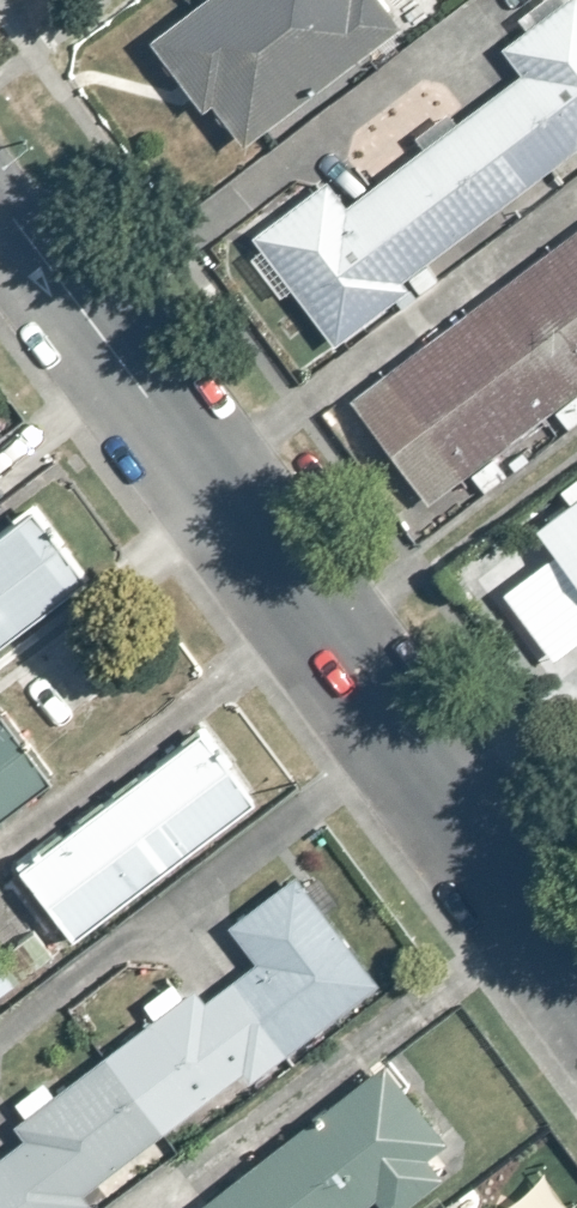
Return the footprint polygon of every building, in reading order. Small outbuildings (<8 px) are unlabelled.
[(149,39),(202,109),(212,101),(243,142),(397,25),(378,0),(200,0),(149,39)] [(252,236),(334,343),(408,286),(403,280),(574,150),(576,153),(576,1),(576,0),(567,0),(502,50),(520,74),(345,207),(324,181),(252,236)] [(348,400),(427,504),(576,391),(576,228),(348,400)] [(532,530),(576,589),(576,497),(532,530)] [(0,528),(0,644),(86,578),(29,505),(0,528)] [(51,780),(0,714),(0,819),(51,780)] [(197,728),(16,864),(72,938),(253,802),(197,728)] [(85,1204),(79,1196),(237,1075),(244,1084),(375,984),(292,875),(225,926),(253,962),(204,999),(194,986),(11,1125),(21,1138),(0,1154),(0,1207),(79,1207),(85,1204)] [(194,1207),(357,1207),(372,1197),(381,1207),(402,1207),(439,1179),(424,1160),(445,1144),(382,1063),(194,1207)]
